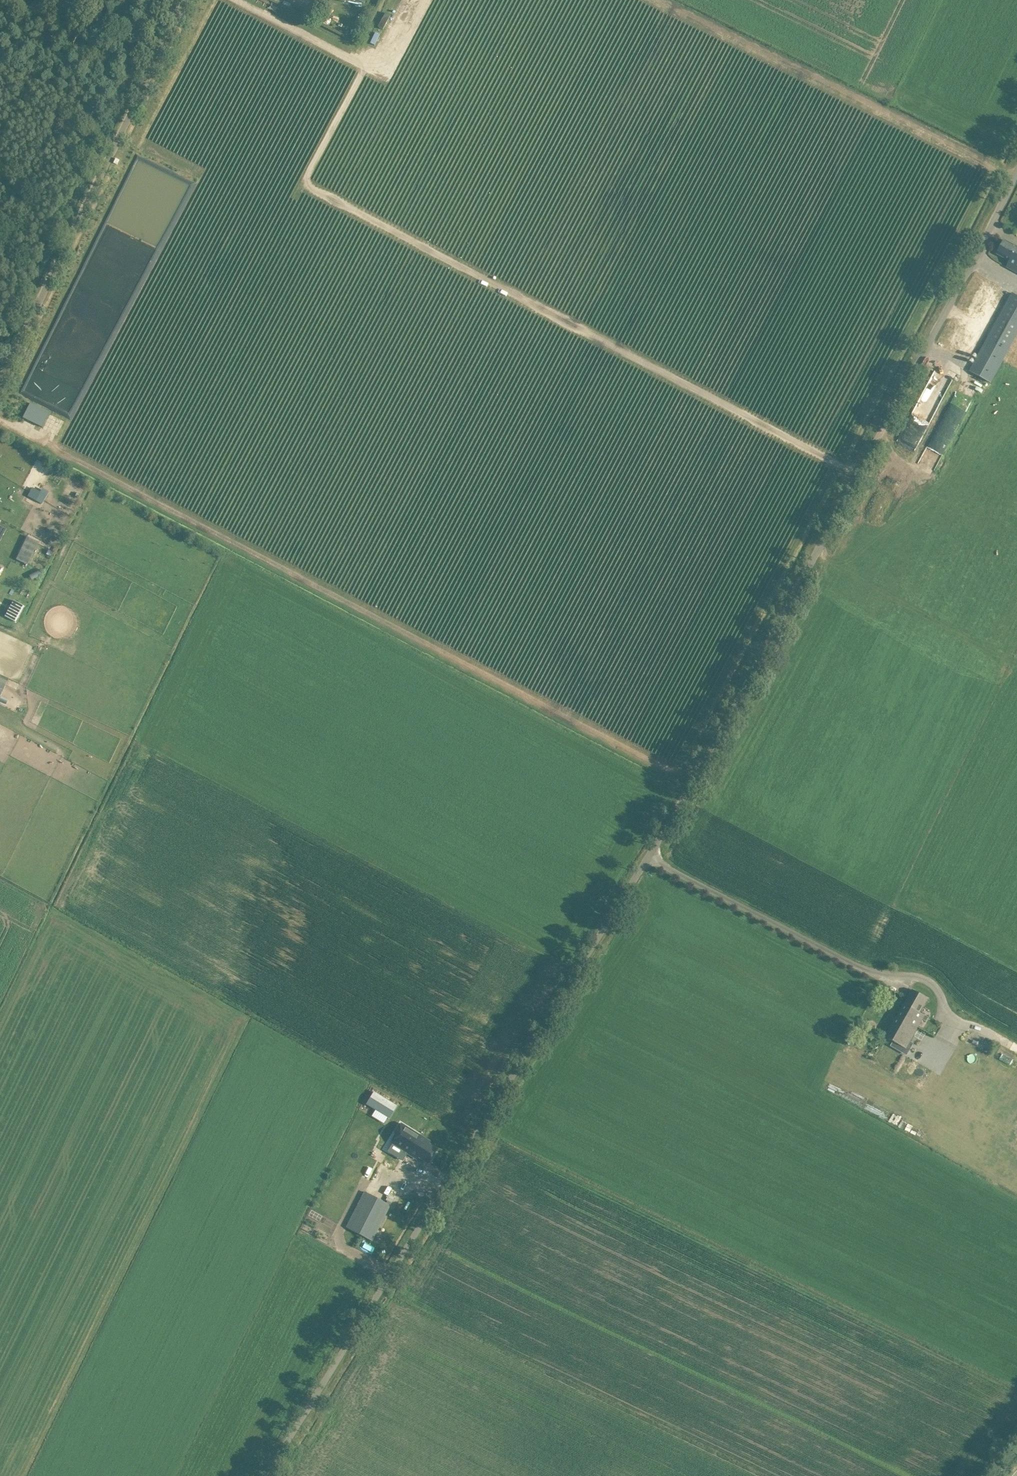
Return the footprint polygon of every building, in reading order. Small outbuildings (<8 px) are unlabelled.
[(382,8),(393,14),(399,2),(403,4),(406,0),(386,0),(382,8)] [(1005,240),(998,254),(1010,260),(1007,267),(1016,272),(1016,247),(1005,240)] [(982,286),(949,347),(970,359),(1003,298),(982,286)] [(1016,336),(1016,295),(1012,293),(969,371),(991,383),(1016,336)] [(30,403),(23,417),(42,427),(50,412),(30,403)] [(40,493),(32,489),(27,498),(42,506),(47,497),(40,493)] [(27,536),(16,559),(28,564),(38,542),(27,536)] [(41,577),(39,572),(30,576),(32,581),(41,577)] [(14,600),(5,616),(16,622),(24,606),(14,600)] [(913,989),(886,1037),(906,1048),(929,1007),(925,1005),(928,998),(913,989)] [(374,1092),(367,1104),(376,1109),(372,1116),(384,1123),(388,1117),(389,1117),(397,1106),(374,1092)] [(392,1143),(388,1151),(395,1156),(403,1160),(407,1153),(408,1153),(415,1158),(416,1155),(429,1163),(437,1149),(425,1141),(426,1139),(401,1123),(395,1133),(396,1133),(391,1140),(393,1142),(392,1143)] [(365,1192),(346,1228),(372,1241),(390,1205),(365,1192)]
